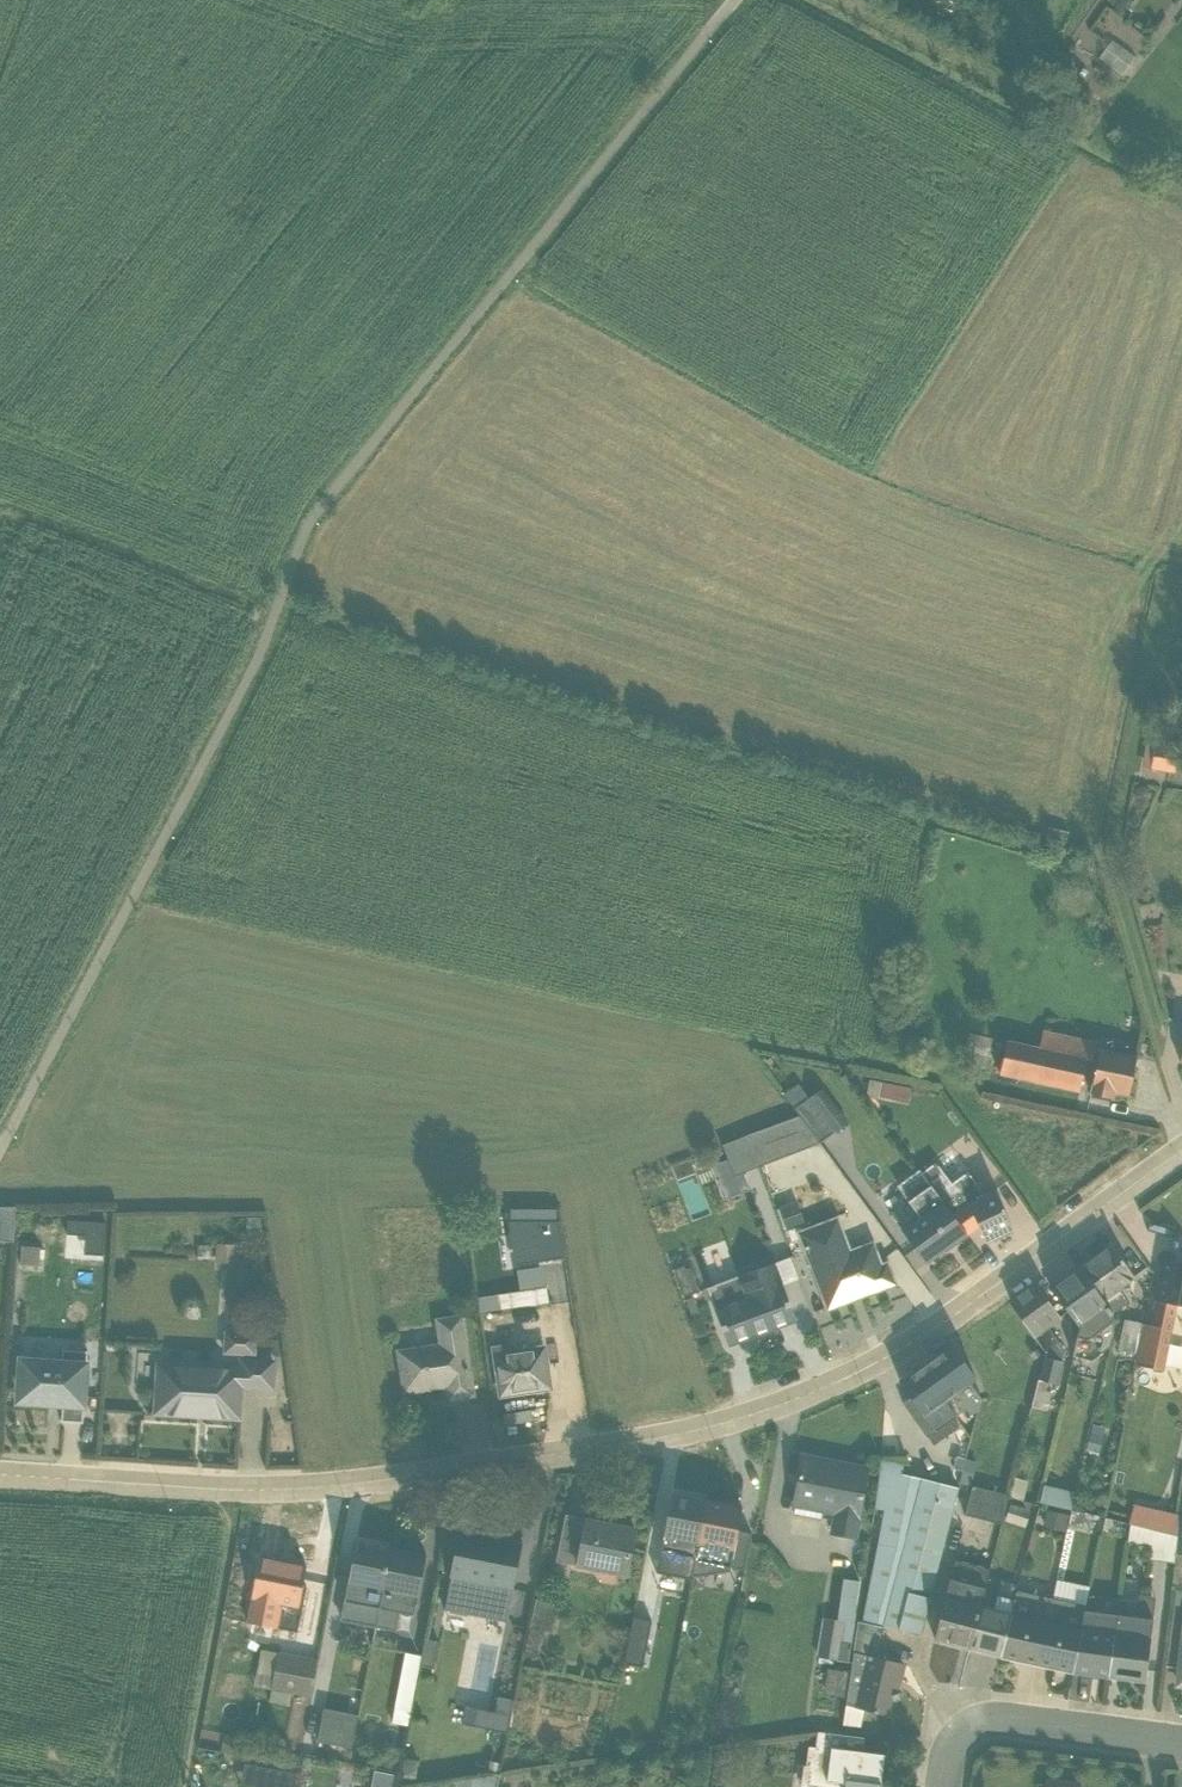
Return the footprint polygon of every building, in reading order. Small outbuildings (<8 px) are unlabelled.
[(1134,731),(1129,762),(1156,767),(1162,736),(1134,731)] [(1076,1090),(1122,1099),(1132,1051),(1085,1042),(1076,1090)] [(716,1165),(830,1132),(816,1084),(789,1091),(787,1082),(773,1086),(781,1114),(707,1135),(716,1165)] [(869,1082),(866,1094),(888,1098),(890,1086),(869,1082)] [(986,1242),(1014,1229),(993,1189),(985,1195),(968,1172),(952,1183),(934,1159),(920,1171),(967,1234),(979,1227),(986,1242)] [(927,1266),(967,1234),(920,1171),(898,1185),(920,1216),(902,1229),(927,1266)] [(788,1222),(783,1199),(764,1203),(770,1226),(788,1222)] [(821,1310),(891,1284),(883,1261),(876,1263),(867,1239),(843,1248),(831,1214),(791,1229),(821,1310)] [(219,1239),(202,1239),(203,1258),(220,1258),(219,1239)] [(27,1241),(0,1240),(0,1266),(26,1267),(27,1241)] [(1120,1289),(1134,1279),(1110,1246),(1079,1269),(1112,1315),(1129,1301),(1120,1289)] [(722,1345),(793,1318),(771,1258),(699,1285),(722,1345)] [(660,1264),(667,1293),(684,1289),(676,1260),(660,1264)] [(1181,1311),(1181,1265),(1155,1260),(1137,1368),(1162,1372),(1173,1310),(1181,1311)] [(524,1271),(532,1325),(554,1322),(546,1268),(524,1271)] [(1112,1315),(1079,1269),(1051,1288),(1079,1328),(1074,1355),(1091,1361),(1110,1347),(1114,1332),(1112,1315)] [(1010,1302),(1046,1352),(1031,1408),(1046,1411),(1051,1392),(1046,1390),(1048,1383),(1058,1385),(1064,1351),(1049,1329),(1060,1321),(1034,1284),(1010,1302)] [(439,1401),(472,1396),(458,1313),(425,1319),(428,1339),(390,1345),(398,1394),(437,1388),(439,1401)] [(492,1396),(547,1387),(539,1341),(484,1350),(492,1396)] [(970,1383),(974,1379),(951,1344),(901,1380),(911,1397),(903,1404),(934,1446),(959,1428),(953,1418),(962,1413),(966,1418),(979,1410),(981,1400),(970,1383)] [(24,1404),(94,1409),(97,1363),(28,1358),(24,1404)] [(158,1419),(242,1424),(245,1370),(161,1365),(158,1419)] [(823,1532),(851,1536),(864,1463),(793,1451),(783,1507),(826,1514),(823,1532)] [(962,1467),(965,1456),(957,1454),(954,1465),(962,1467)] [(962,1467),(959,1481),(971,1484),(978,1459),(965,1456),(962,1467)] [(885,1511),(861,1620),(884,1626),(922,1635),(960,1487),(902,1471),(903,1464),(882,1459),(875,1509),(885,1511)] [(1028,1479),(1014,1475),(1009,1494),(1024,1497),(1028,1479)] [(1045,1481),(1041,1499),(1072,1506),(1076,1488),(1045,1481)] [(973,1483),(966,1512),(1002,1520),(1009,1491),(973,1483)] [(696,1557),(706,1500),(671,1494),(661,1551),(696,1557)] [(742,1507),(706,1500),(696,1557),(745,1566),(751,1532),(737,1530),(742,1507)] [(1180,1511),(1135,1501),(1128,1520),(1131,1520),(1129,1539),(1152,1542),(1149,1556),(1174,1560),(1176,1548),(1180,1511)] [(1030,1508),(1010,1502),(1005,1518),(1025,1524),(1030,1508)] [(1069,1513),(1047,1508),(1043,1524),(1065,1529),(1069,1513)] [(1085,1510),(1072,1508),(1069,1521),(1082,1525),(1085,1510)] [(549,1561),(619,1575),(628,1526),(558,1513),(549,1561)] [(448,1576),(517,1590),(526,1544),(458,1530),(448,1576)] [(377,1628),(392,1549),(356,1542),(341,1622),(377,1628)] [(413,1615),(425,1555),(392,1549),(377,1628),(398,1631),(401,1613),(413,1615)] [(292,1607),(300,1561),(248,1552),(236,1619),(272,1625),(275,1604),(292,1607)] [(934,1639),(970,1648),(981,1604),(989,1570),(954,1561),(934,1639)] [(1001,1656),(1037,1663),(1051,1598),(1017,1591),(1015,1599),(1001,1656)] [(1001,1656),(1015,1599),(997,1595),(993,1607),(981,1604),(970,1648),(1001,1656)] [(1109,1676),(1145,1681),(1155,1597),(1138,1595),(1137,1601),(1120,1599),(1118,1615),(1109,1676)] [(1085,1605),(1051,1598),(1037,1663),(1072,1671),(1085,1610),(1085,1605)] [(1109,1676),(1118,1615),(1085,1610),(1072,1671),(1109,1676)] [(866,1710),(891,1716),(903,1665),(876,1656),(884,1626),(861,1620),(853,1652),(843,1725),(861,1728),(866,1710)] [(246,1645),(246,1669),(261,1669),(262,1645),(246,1645)] [(381,1705),(399,1707),(406,1647),(388,1645),(381,1705)] [(259,1698),(282,1699),(282,1694),(298,1695),(301,1648),(262,1646),(259,1698)] [(880,1756),(840,1751),(836,1786),(876,1786),(880,1756)] [(1047,1776),(1045,1786),(1079,1786),(1080,1780),(1047,1776)]
